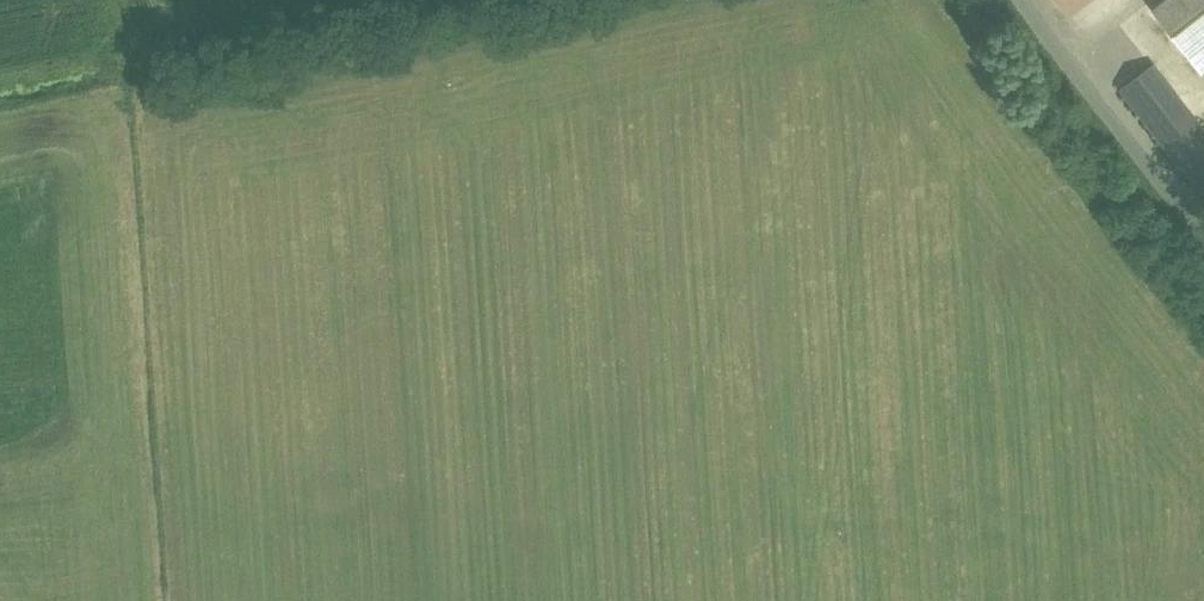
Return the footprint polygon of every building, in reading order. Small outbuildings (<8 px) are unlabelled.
[(1155,7),(1203,69),(1203,0),(1164,0),(1155,7)] [(1116,85),(1197,189),(1203,184),(1203,127),(1151,58),(1116,85)]
